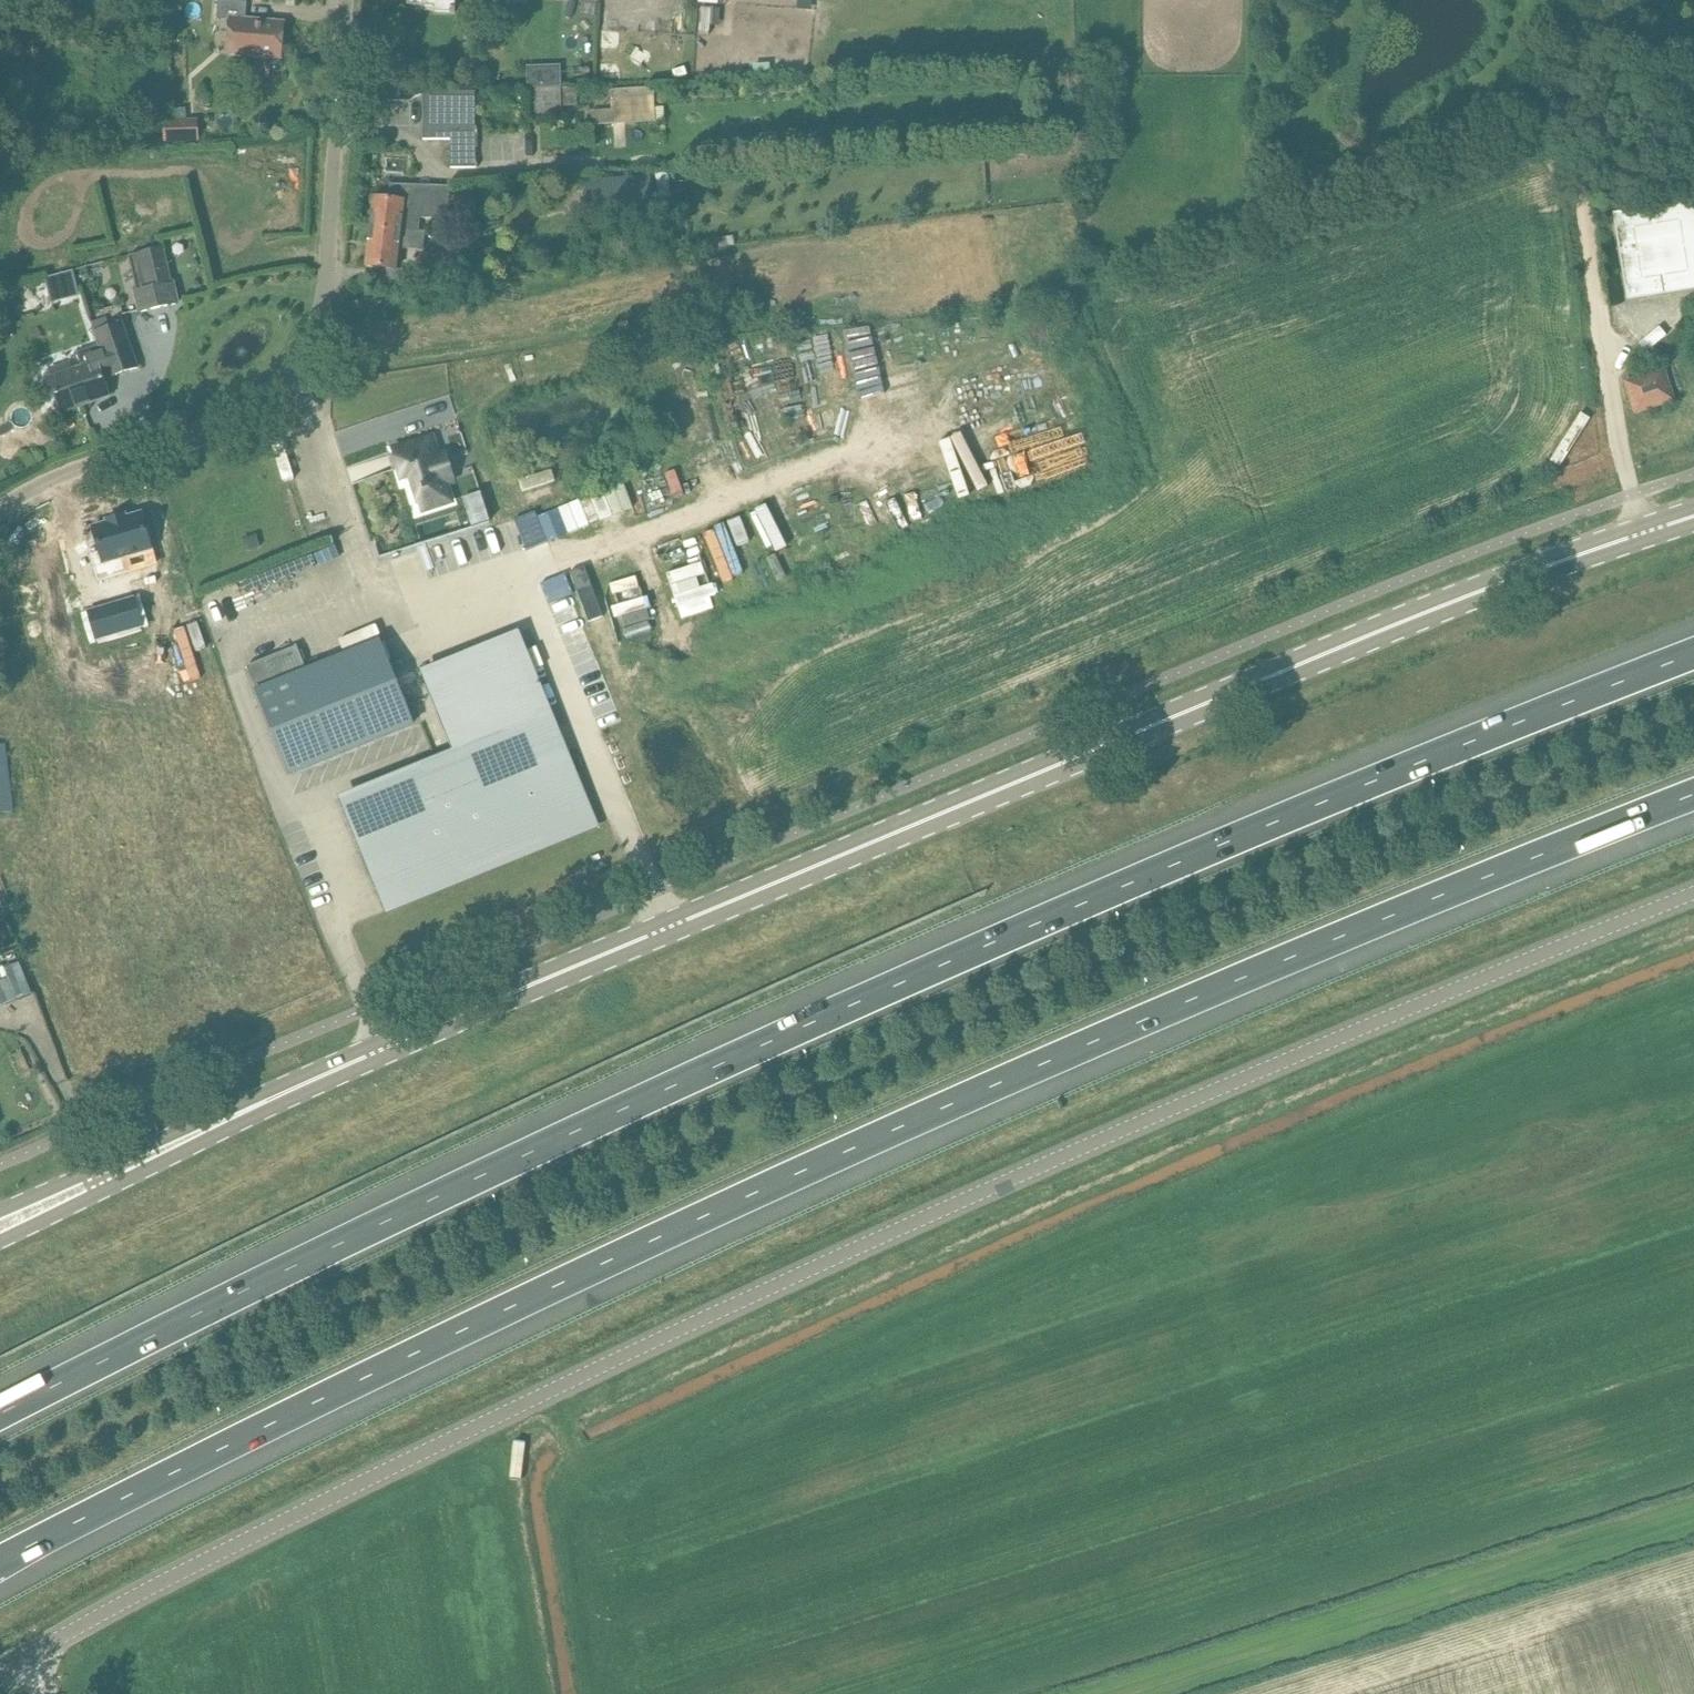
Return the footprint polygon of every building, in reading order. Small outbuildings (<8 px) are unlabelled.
[(136,1),(137,16),(154,15),(153,0),(149,0),(136,1)] [(216,18),(229,19),(226,54),(280,58),(281,48),(285,49),(288,46),(289,36),(287,32),(283,32),(284,22),(246,19),(247,2),(222,0),(218,0),(216,18)] [(408,5),(436,6),(436,12),(456,13),(457,0),(408,0),(408,5)] [(698,31),(717,32),(718,7),(699,7),(698,31)] [(559,66),(529,66),(530,88),(533,88),(538,88),(560,87),(559,66)] [(533,88),(533,118),(563,118),(563,88),(538,88),(533,88)] [(475,89),(422,90),(422,91),(423,140),(429,140),(450,140),(450,166),(475,166),(475,126),(475,89)] [(360,91),(360,126),(368,126),(370,126),(370,100),(409,100),(422,91),(422,90),(360,91)] [(611,107),(594,108),(595,126),(656,122),(654,91),(610,94),(611,107)] [(198,119),(162,120),(163,142),(199,141),(198,119)] [(586,181),(588,209),(650,204),(647,176),(586,181)] [(1328,179),(1327,191),(1349,194),(1351,181),(1328,179)] [(374,198),(370,227),(420,231),(422,220),(447,220),(447,197),(447,188),(447,186),(393,184),(391,200),(374,198)] [(447,197),(447,220),(475,220),(474,197),(447,197)] [(1612,214),(1626,301),(1693,290),(1693,201),(1612,214)] [(370,227),(366,266),(388,269),(397,270),(400,244),(425,246),(427,231),(420,231),(370,227)] [(162,247),(128,255),(141,312),(175,304),(162,247)] [(53,276),(46,277),(51,297),(75,290),(70,271),(53,276)] [(738,308),(754,308),(755,296),(738,296),(738,308)] [(51,384),(47,388),(50,398),(56,398),(61,412),(109,395),(103,376),(109,374),(110,377),(138,368),(122,323),(95,333),(99,345),(77,352),(82,368),(49,379),(51,384)] [(1672,399),(1663,371),(1627,383),(1636,411),(1672,399)] [(1563,467),(1588,417),(1575,411),(1551,461),(1563,467)] [(431,438),(393,451),(402,481),(411,478),(422,512),(452,502),(446,483),(452,481),(444,455),(437,457),(431,438)] [(516,478),(526,511),(561,500),(551,467),(516,478)] [(152,555),(141,517),(126,522),(125,520),(106,525),(107,527),(91,532),(99,557),(90,560),(98,586),(126,578),(122,563),(152,555)] [(487,517),(471,522),(473,529),(489,524),(487,517)] [(256,533),(243,537),(247,551),(260,547),(256,533)] [(738,536),(725,541),(741,584),(754,579),(738,536)] [(701,549),(684,555),(701,606),(718,600),(701,549)] [(617,555),(570,566),(573,578),(620,567),(617,555)] [(580,585),(589,613),(657,590),(660,601),(678,595),(671,573),(651,579),(643,556),(627,561),(630,569),(580,585)] [(133,603),(87,616),(94,645),(141,632),(133,603)] [(434,757),(358,789),(405,902),(596,825),(517,636),(422,675),(452,750),(434,757)] [(297,646),(246,666),(290,773),(413,724),(401,695),(391,670),(388,662),(380,642),(307,671),(297,646)] [(592,704),(602,725),(625,714),(615,694),(592,704)] [(0,744),(0,813),(12,812),(3,744),(0,744)] [(31,993),(19,962),(2,969),(0,965),(0,1006),(31,993)] [(21,1050),(9,1057),(19,1075),(31,1069),(21,1050)]
